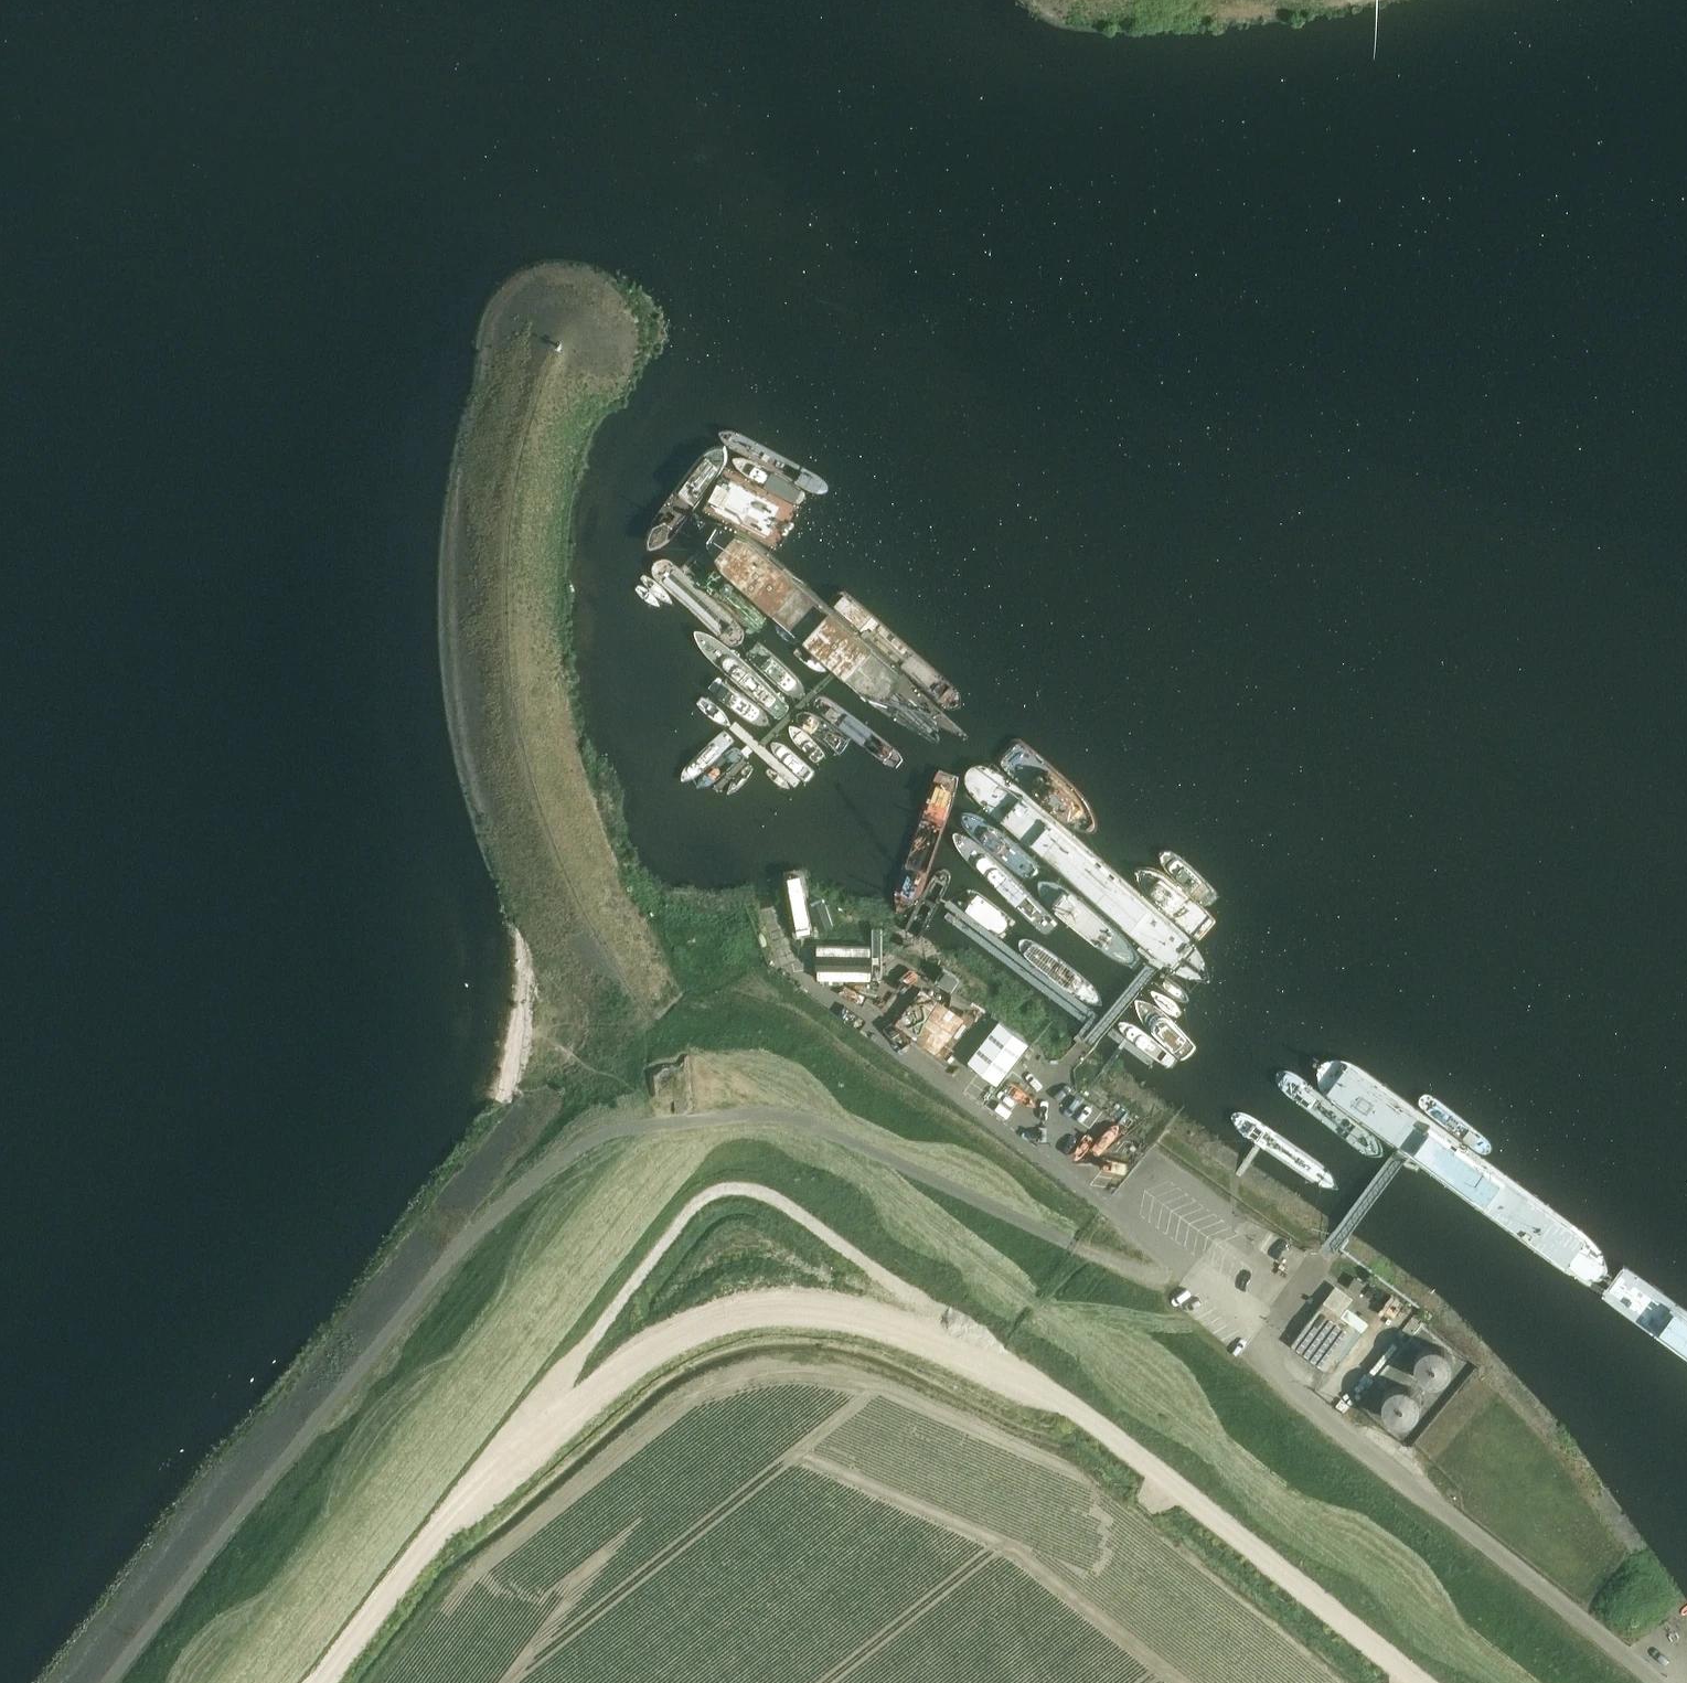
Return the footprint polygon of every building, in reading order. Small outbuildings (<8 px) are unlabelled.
[(1187,975),(1210,978),(1207,962),(1194,943),(992,767),(973,763),(965,772),(965,782),(972,794),(1169,968),(1187,975)] [(937,966),(914,970),(917,988),(940,984),(937,966)] [(1028,1042),(999,1020),(968,1061),(997,1083),(1028,1042)] [(924,1065),(933,1053),(896,1027),(887,1038),(924,1065)] [(661,1062),(649,1071),(650,1080),(651,1094),(664,1102),(673,1102),(674,1113),(696,1111),(692,1075),(690,1054),(684,1054),(683,1063),(661,1062)] [(1112,1147),(1142,1115),(1121,1095),(1091,1127),(1112,1147)] [(1080,1101),(1077,1109),(1097,1117),(1100,1108),(1080,1101)] [(1291,1345),(1326,1371),(1357,1327),(1362,1331),(1368,1322),(1347,1307),(1353,1298),(1335,1285),(1291,1345)] [(1418,1350),(1416,1354),(1414,1362),(1414,1367),(1418,1375),(1423,1380),(1429,1382),(1435,1382),(1443,1379),(1448,1375),(1451,1367),(1450,1356),(1445,1348),(1437,1344),(1429,1344),(1423,1346),(1418,1350)] [(1382,1406),(1384,1412),(1387,1416),(1396,1421),(1403,1421),(1409,1419),(1415,1414),(1419,1404),(1418,1397),(1412,1388),(1407,1385),(1396,1384),(1389,1387),(1384,1393),(1381,1401),(1382,1406)]
